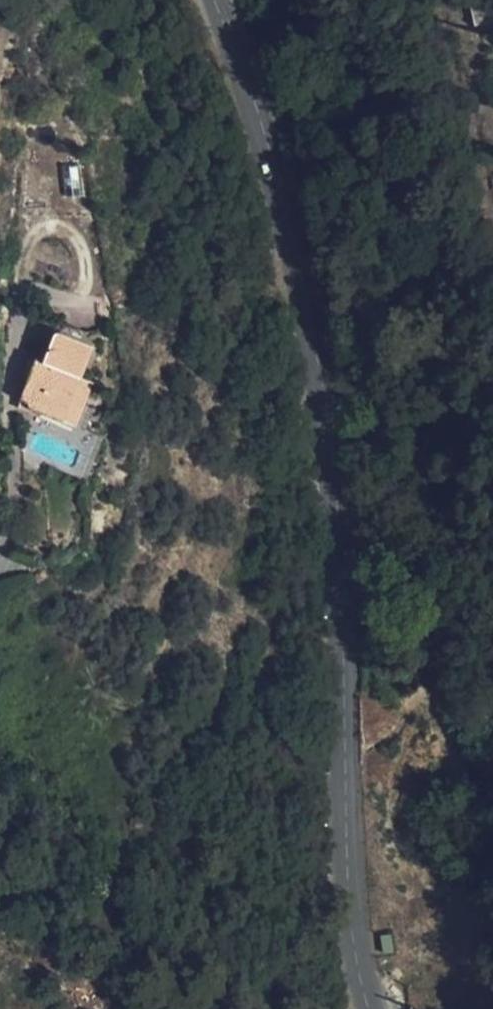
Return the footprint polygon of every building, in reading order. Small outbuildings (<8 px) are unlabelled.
[(37,362),(20,406),(77,429),(94,384),(82,379),(94,345),(60,332),(57,333),(44,364),(37,362)]
